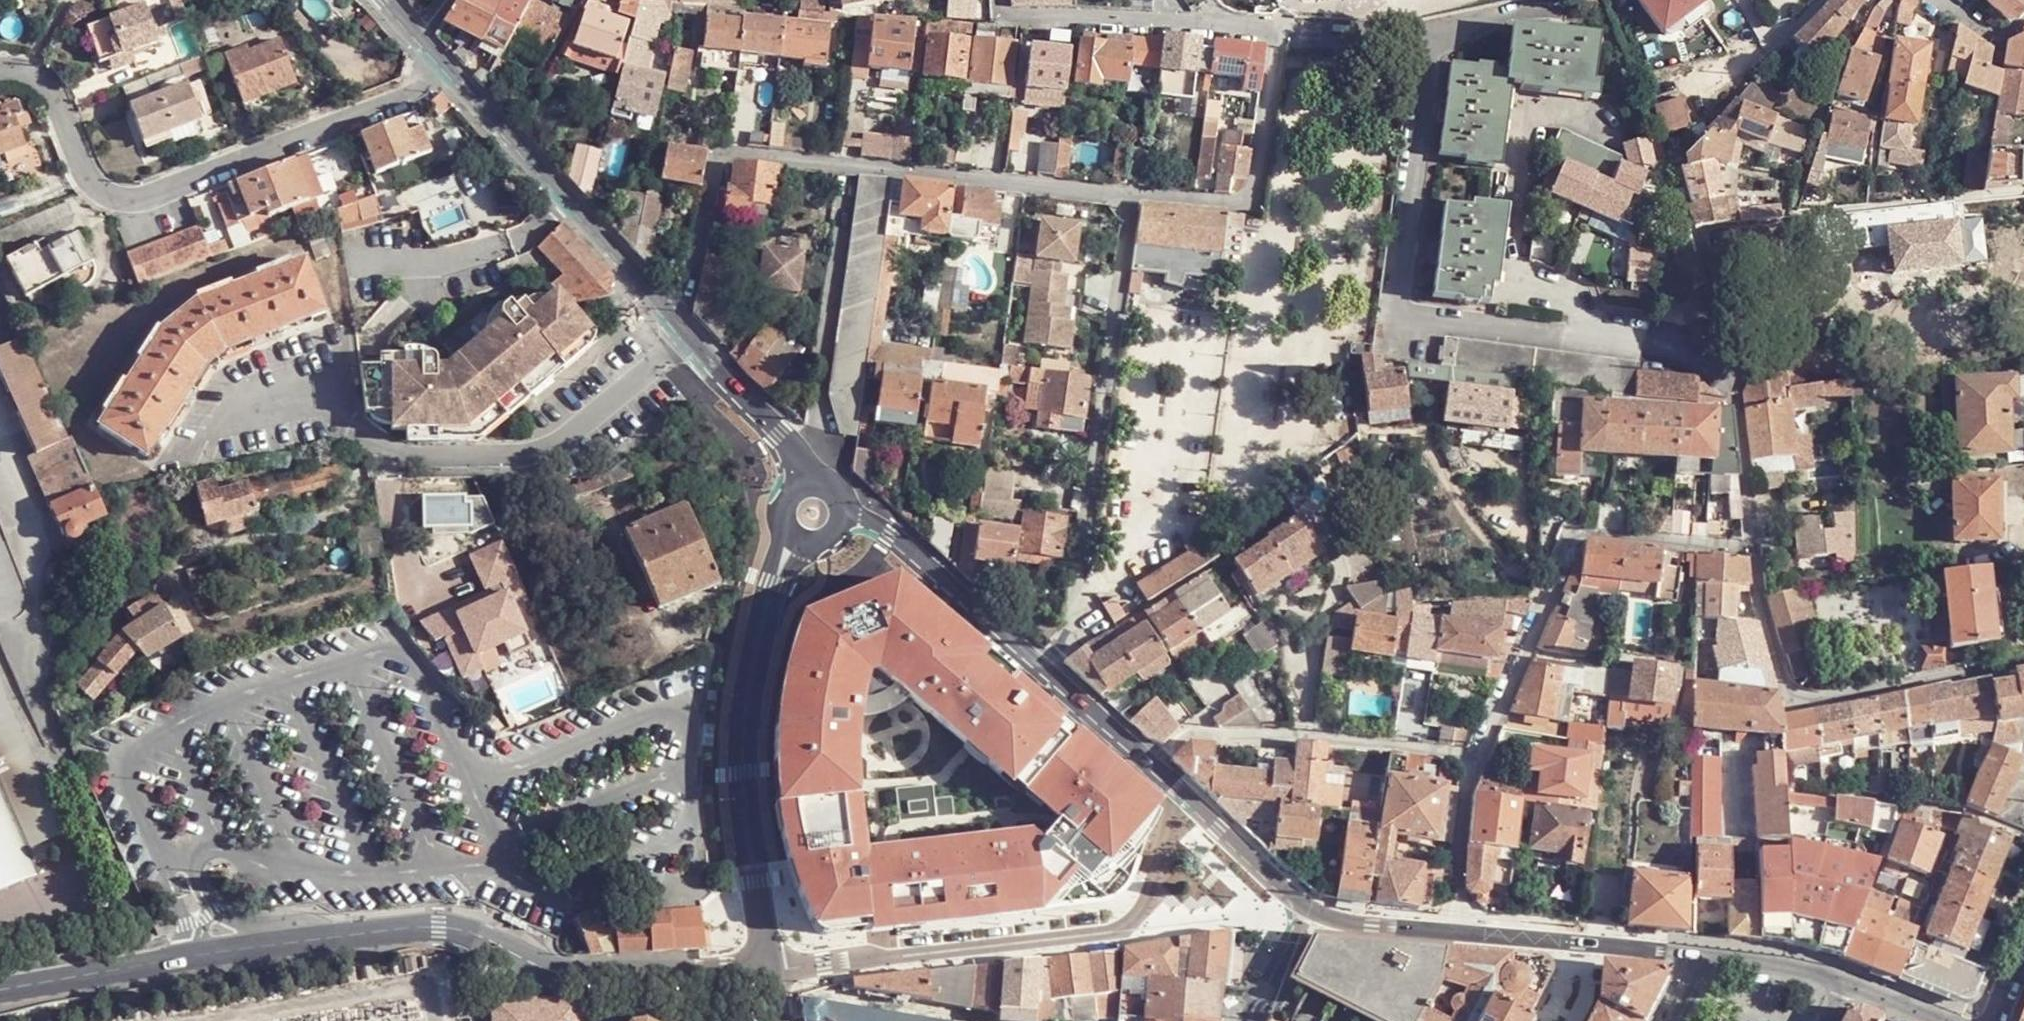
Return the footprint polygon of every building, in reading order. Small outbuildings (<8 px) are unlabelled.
[(143,0),(114,0),(120,17),(146,8),(143,0)] [(445,22),(476,39),(480,41),(504,0),(458,0),(445,22)] [(533,0),(504,0),(480,41),(481,41),(503,54),(506,50),(512,38),(532,1),(533,0)] [(584,11),(594,15),(597,6),(599,0),(589,0),(584,11)] [(800,13),(822,14),(824,0),(801,0),(800,13)] [(843,10),(880,8),(879,0),(842,0),(843,10)] [(955,19),(976,21),(979,0),(957,0),(955,19)] [(1071,9),(1070,0),(1011,0),(1012,7),(1071,9)] [(1661,31),(1663,33),(1666,34),(1669,36),(1671,36),(1674,35),(1676,36),(1680,33),(1682,32),(1682,30),(1683,28),(1683,24),(1683,23),(1683,20),(1709,0),(1640,0),(1661,31)] [(1868,0),(1835,0),(1796,41),(1815,60),(1868,0)] [(1903,0),(1898,6),(1896,25),(1910,27),(1919,0),(1904,0),(1903,0)] [(1989,4),(1994,10),(1999,14),(2003,17),(2005,19),(2006,20),(2008,20),(2011,21),(2018,22),(2020,20),(2023,18),(2023,0),(1984,0),(1989,4)] [(568,22),(542,6),(532,1),(512,38),(548,58),(568,22)] [(637,19),(641,3),(630,2),(624,1),(620,13),(637,19)] [(637,19),(627,58),(640,61),(653,10),(654,3),(650,3),(641,3),(637,19)] [(682,13),(684,5),(654,3),(653,10),(682,13)] [(146,8),(120,17),(88,27),(101,65),(158,46),(146,8)] [(594,15),(584,11),(566,44),(575,48),(617,62),(629,27),(594,15)] [(769,21),(786,23),(787,12),(769,11),(769,21)] [(800,13),(798,23),(807,25),(808,19),(837,23),(837,15),(828,14),(822,14),(800,13)] [(915,21),(877,18),(868,67),(905,74),(915,21)] [(739,72),(741,55),(744,24),(705,19),(700,68),(739,72)] [(741,55),(781,59),(786,23),(769,21),(744,19),(744,24),(741,55)] [(962,23),(939,22),(938,39),(960,41),(961,34),(962,23)] [(786,23),(781,59),(806,61),(805,68),(827,71),(832,27),(807,25),(798,23),(786,23)] [(968,34),(970,24),(962,23),(961,34),(968,34)] [(1993,49),(1960,26),(1956,41),(1954,51),(1949,72),(1967,82),(1965,92),(1998,98),(2003,73),(1988,70),(1993,49)] [(1885,39),(1863,29),(1851,53),(1877,63),(1885,39)] [(1072,44),(1073,33),(1046,31),(1045,41),(1072,44)] [(1510,31),(1504,77),(1503,90),(1588,100),(1595,41),(1510,31)] [(688,35),(679,32),(675,46),(686,49),(688,35)] [(1084,34),(1073,33),(1072,44),(1071,52),(1068,77),(1078,79),(1083,43),(1084,34)] [(1095,35),(1084,34),(1083,43),(1094,45),(1095,35)] [(1130,52),(1133,38),(1109,36),(1108,47),(1130,52)] [(862,80),(867,38),(857,37),(852,78),(862,80)] [(1017,43),(976,37),(970,83),(993,87),(992,98),(1009,100),(1017,43)] [(2007,54),(2004,67),(2023,70),(2023,37),(2009,44),(2007,54)] [(1130,57),(1129,63),(1142,65),(1143,59),(1147,39),(1133,38),(1130,52),(1130,57)] [(473,54),(480,41),(476,39),(468,52),(473,54)] [(965,42),(960,41),(938,39),(926,39),(923,78),(960,82),(965,42)] [(1165,39),(1147,39),(1143,59),(1142,65),(1161,68),(1165,39)] [(1198,41),(1165,39),(1161,68),(1161,70),(1194,74),(1198,41)] [(1930,48),(1894,41),(1894,42),(1888,82),(1923,89),(1930,48)] [(254,46),(225,58),(242,104),(296,83),(280,42),(256,51),(254,46)] [(1129,63),(1130,57),(1130,52),(1108,47),(1094,45),(1083,43),(1078,79),(1077,86),(1098,89),(1099,81),(1126,86),(1129,63)] [(1262,48),(1214,43),(1210,68),(1209,75),(1242,79),(1240,90),(1257,92),(1262,48)] [(566,44),(560,56),(571,60),(575,48),(566,44)] [(453,55),(464,67),(466,63),(463,61),(467,55),(458,46),(453,55)] [(1065,95),(1068,77),(1071,52),(1031,47),(1024,102),(1064,107),(1065,95)] [(479,57),(473,54),(468,52),(467,55),(463,61),(466,63),(473,66),(479,57)] [(1851,53),(1836,95),(1865,104),(1877,63),(1851,53)] [(685,63),(673,61),(668,86),(680,90),(685,63)] [(623,77),(625,68),(626,65),(617,62),(612,74),(623,77)] [(464,67),(470,73),(473,66),(466,63),(464,67)] [(184,78),(179,67),(166,72),(171,84),(184,78)] [(1207,87),(1209,75),(1210,68),(1200,67),(1196,92),(1206,94),(1207,87)] [(1998,98),(1996,111),(2013,114),(2023,116),(2023,70),(2004,67),(2003,73),(1998,98)] [(665,78),(638,72),(625,68),(623,77),(612,116),(629,121),(631,111),(654,117),(665,78)] [(1503,90),(1504,77),(1447,70),(1435,160),(1492,168),(1503,90)] [(474,77),(484,87),(489,78),(480,71),(474,77)] [(1759,77),(1738,101),(1766,113),(1781,98),(1759,77)] [(154,78),(123,89),(131,109),(162,96),(159,89),(154,78)] [(1883,122),(1902,125),(1917,128),(1923,89),(1888,82),(1883,122)] [(162,96),(131,109),(144,143),(200,121),(187,86),(162,96)] [(1653,103),(1662,130),(1691,121),(1681,93),(1653,103)] [(1709,130),(1733,139),(1736,130),(1768,142),(1769,142),(1776,118),(1766,113),(1738,101),(1709,130)] [(2,109),(4,115),(15,112),(18,119),(25,116),(20,102),(2,109)] [(525,119),(510,103),(504,109),(520,127),(525,119)] [(1871,122),(1831,111),(1806,185),(1818,188),(1825,158),(1834,160),(1863,166),(1867,144),(1871,122)] [(1996,111),(1989,152),(2005,152),(2013,114),(1996,111)] [(4,115),(0,117),(0,158),(28,149),(18,119),(15,112),(4,115)] [(416,116),(361,136),(375,175),(430,154),(416,116)] [(1769,142),(1802,151),(1806,131),(1776,118),(1769,142)] [(1879,149),(1891,151),(1899,152),(1902,125),(1883,122),(1879,149)] [(773,126),(769,148),(801,151),(804,141),(784,138),(786,127),(773,126)] [(1621,163),(1624,156),(1562,128),(1550,155),(1555,158),(1595,176),(1612,183),(1621,163)] [(1251,149),(1253,133),(1223,130),(1220,145),(1215,184),(1214,192),(1228,194),(1231,179),(1248,180),(1251,149)] [(1688,207),(1685,208),(1693,225),(1726,222),(1714,162),(1727,164),(1733,139),(1709,130),(1678,163),(1688,207)] [(1008,136),(1006,151),(1019,154),(1020,138),(1008,136)] [(1649,138),(1648,136),(1625,145),(1631,168),(1640,172),(1653,167),(1649,138)] [(889,160),(910,162),(913,138),(891,137),(889,160)] [(1054,176),(1066,178),(1070,140),(1059,137),(1059,143),(1054,176)] [(708,150),(710,142),(711,140),(703,138),(701,149),(708,150)] [(1036,174),(1054,176),(1059,143),(1040,142),(1036,174)] [(1114,182),(1125,183),(1131,145),(1119,144),(1114,182)] [(569,181),(590,202),(603,151),(576,145),(569,181)] [(700,188),(707,154),(670,146),(668,158),(665,170),(663,179),(700,188)] [(1879,149),(1878,167),(1888,169),(1891,151),(1879,149)] [(1989,152),(1988,157),(1982,194),(2021,189),(2020,152),(2005,152),(1989,152)] [(1982,194),(1988,157),(1969,153),(1962,195),(1982,194)] [(307,156),(224,188),(239,223),(260,215),(263,219),(322,197),(307,156)] [(1555,158),(1527,220),(1541,226),(1547,211),(1554,195),(1581,207),(1595,176),(1555,158)] [(1825,158),(1818,188),(1826,191),(1834,160),(1825,158)] [(772,208),(778,168),(736,163),(733,188),(729,188),(728,197),(726,214),(747,218),(749,204),(772,208)] [(1631,168),(1621,163),(1612,183),(1634,193),(1643,174),(1640,172),(1631,168)] [(665,170),(652,167),(647,187),(661,190),(663,179),(665,170)] [(1595,176),(1581,207),(1619,224),(1620,222),(1630,202),(1634,193),(1612,183),(1595,176)] [(893,181),(860,177),(830,394),(839,434),(856,437),(856,436),(859,417),(861,401),(863,389),(864,383),(865,373),(866,365),(868,354),(878,284),(882,249),(884,235),(893,181)] [(954,188),(905,182),(900,216),(915,218),(913,234),(941,239),(947,235),(948,236),(950,221),(954,188)] [(634,251),(650,268),(665,191),(661,190),(647,187),(646,195),(634,251)] [(993,193),(954,188),(950,221),(978,225),(997,227),(999,211),(990,210),(993,193)] [(618,233),(634,251),(646,195),(630,191),(618,233)] [(377,196),(365,201),(370,217),(385,212),(379,195),(377,196)] [(718,195),(714,213),(726,214),(728,197),(718,195)] [(365,201),(339,211),(341,228),(346,227),(370,217),(365,201)] [(1736,202),(1738,221),(1783,217),(1782,208),(1750,211),(1747,201),(1736,202)] [(1648,210),(1630,202),(1620,222),(1640,230),(1648,210)] [(1140,204),(1131,271),(1139,272),(1212,278),(1220,279),(1225,213),(1140,204)] [(1500,218),(1443,210),(1431,301),(1490,309),(1500,218)] [(1880,212),(1808,220),(1809,235),(1882,228),(1880,212)] [(978,225),(950,221),(948,236),(952,241),(972,243),(976,240),(978,225)] [(1079,227),(1043,221),(1037,257),(1070,263),(1074,264),(1079,227)] [(1983,221),(1956,223),(1961,272),(1989,268),(1983,221)] [(1775,223),(1739,226),(1739,235),(1775,232),(1775,223)] [(1961,272),(1956,223),(1887,231),(1891,277),(1961,272)] [(613,280),(562,225),(538,248),(543,254),(563,276),(585,303),(610,298),(613,280)] [(1697,256),(1684,226),(1668,230),(1674,260),(1697,256)] [(197,227),(128,254),(140,289),(211,261),(197,227)] [(326,232),(310,237),(317,260),(333,255),(326,232)] [(79,234),(68,239),(82,270),(84,273),(87,275),(90,275),(92,275),(94,274),(95,272),(95,268),(79,234)] [(82,270),(68,239),(39,253),(34,243),(3,258),(10,272),(22,298),(82,270)] [(803,252),(764,247),(759,287),(798,292),(803,252)] [(1654,250),(1630,248),(1627,281),(1652,284),(1654,250)] [(882,249),(878,284),(889,286),(894,251),(882,249)] [(1033,256),(1017,254),(1012,282),(1029,284),(1033,256)] [(1070,263),(1037,257),(1035,269),(1068,275),(1070,263)] [(255,275),(256,280),(293,267),(291,261),(255,275)] [(130,381),(107,417),(100,428),(147,459),(203,370),(206,366),(210,362),(213,359),(216,356),(221,353),(225,352),(232,349),(253,341),(326,315),(307,262),(293,267),(256,280),(232,291),(197,305),(194,306),(192,308),(189,309),(185,311),(181,315),(177,318),(173,321),(169,325),(164,331),(144,359),(130,381)] [(962,271),(944,268),(941,285),(959,287),(962,271)] [(1068,275),(1035,269),(1024,342),(1069,350),(1075,309),(1063,307),(1068,275)] [(699,289),(725,307),(732,273),(719,270),(718,275),(702,272),(699,289)] [(1211,288),(1212,278),(1139,272),(1139,281),(1211,288)] [(558,281),(553,285),(572,306),(585,303),(563,276),(558,281)] [(878,284),(868,354),(879,356),(881,345),(889,286),(878,284)] [(195,299),(197,305),(232,291),(230,285),(195,299)] [(427,354),(359,355),(360,365),(366,406),(367,412),(391,411),(392,430),(405,431),(476,430),(501,408),(498,405),(556,356),(559,359),(592,332),(553,285),(527,307),(515,293),(496,309),(496,313),(499,316),(442,365),(432,365),(432,360),(431,358),(430,356),(427,354)] [(938,306),(951,308),(965,310),(969,289),(959,287),(941,285),(938,306)] [(694,316),(719,344),(741,317),(725,307),(699,289),(694,316)] [(938,306),(935,334),(947,336),(951,308),(938,306)] [(140,357),(144,359),(164,331),(158,327),(140,357)] [(751,380),(767,394),(798,352),(764,327),(736,363),(743,371),(751,380)] [(592,332),(559,359),(566,369),(600,340),(592,332)] [(1699,404),(1700,386),(1700,379),(1639,373),(1639,362),(1543,352),(1515,347),(1444,338),(1441,367),(1532,380),(1556,383),(1564,385),(1573,387),(1585,389),(1608,392),(1677,402),(1699,404)] [(68,442),(23,342),(0,352),(0,378),(36,456),(68,442)] [(879,356),(921,361),(923,361),(925,362),(926,351),(881,345),(879,356)] [(932,363),(933,348),(927,347),(926,351),(925,362),(932,363)] [(945,350),(933,348),(932,363),(943,364),(945,350)] [(879,356),(868,354),(866,365),(883,368),(918,373),(921,361),(879,356)] [(1361,356),(1351,354),(1353,366),(1362,366),(1361,356)] [(498,405),(501,408),(509,418),(525,405),(566,369),(559,359),(556,356),(498,405)] [(1383,377),(1380,359),(1372,358),(1361,356),(1362,366),(1363,379),(1383,377)] [(923,361),(921,373),(920,382),(918,398),(927,400),(930,383),(985,392),(996,393),(998,381),(999,371),(943,364),(932,363),(925,362),(923,361)] [(1423,364),(1407,363),(1409,380),(1423,379),(1423,364)] [(883,368),(866,365),(865,373),(882,376),(883,368)] [(1009,366),(1008,382),(1029,385),(1031,369),(1009,366)] [(1081,434),(1088,378),(1031,369),(1029,385),(1044,387),(1038,428),(1081,434)] [(1745,391),(1747,409),(1791,404),(1790,383),(1789,370),(1752,374),(1749,381),(1745,391)] [(1403,375),(1383,377),(1363,379),(1369,426),(1409,419),(1403,375)] [(1522,385),(1449,375),(1444,412),(1517,423),(1522,385)] [(918,398),(920,382),(882,376),(877,410),(915,415),(918,398)] [(101,414),(107,417),(130,381),(125,378),(101,414)] [(2014,379),(1956,385),(1962,455),(2013,450),(2009,401),(2016,400),(2014,379)] [(1790,383),(1791,404),(1792,407),(1807,406),(1805,390),(1805,382),(1790,383)] [(977,446),(985,392),(930,383),(927,400),(922,439),(977,446)] [(1607,406),(1608,392),(1585,389),(1573,387),(1564,385),(1556,383),(1554,401),(1583,405),(1607,406)] [(1725,400),(1707,386),(1700,386),(1699,404),(1727,401),(1725,400)] [(861,401),(859,417),(870,420),(873,404),(861,401)] [(1747,409),(1753,461),(1796,458),(1792,407),(1791,404),(1747,409)] [(1605,455),(1607,406),(1583,405),(1581,424),(1580,454),(1605,455)] [(1639,407),(1607,406),(1605,455),(1637,457),(1639,407)] [(1637,457),(1675,459),(1676,409),(1639,407),(1637,457)] [(509,418),(501,408),(476,430),(405,431),(405,440),(412,441),(479,442),(509,418)] [(1709,476),(1727,477),(1738,477),(1732,411),(1676,409),(1675,459),(1674,475),(1709,476)] [(1579,477),(1580,454),(1581,424),(1558,422),(1557,476),(1579,477)] [(868,439),(856,437),(855,450),(866,452),(868,439)] [(94,487),(72,439),(68,442),(36,456),(29,460),(51,507),(94,487)] [(855,450),(851,472),(872,492),(878,455),(866,452),(855,450)] [(249,484),(257,508),(345,481),(339,464),(268,485),(265,480),(249,484)] [(1952,482),(1952,471),(1918,474),(1917,492),(1952,489),(1952,482)] [(1738,477),(1727,477),(1731,520),(1743,519),(1738,477)] [(1013,487),(984,482),(982,493),(979,514),(1006,518),(1008,503),(1011,504),(1013,487)] [(1998,482),(1952,482),(1952,489),(1952,541),(1997,541),(1998,482)] [(229,521),(220,492),(217,483),(199,488),(210,526),(229,521)] [(1342,499),(1342,483),(1330,490),(1331,506),(1342,499)] [(249,484),(220,492),(229,521),(258,513),(257,508),(249,484)] [(107,517),(96,493),(94,487),(51,507),(64,536),(85,527),(107,517)] [(1331,506),(1330,490),(1306,508),(1312,519),(1331,506)] [(979,514),(982,493),(974,492),(971,512),(972,512),(976,514),(979,514)] [(1769,501),(1757,501),(1762,544),(1773,543),(1769,501)] [(684,505),(624,530),(657,610),(719,583),(684,505)] [(1065,521),(1068,511),(1043,508),(1042,517),(1065,521)] [(1818,527),(1818,512),(1793,513),(1795,565),(1855,562),(1853,509),(1835,510),(1836,526),(1818,527)] [(1688,513),(1673,512),(1672,535),(1687,536),(1688,513)] [(1059,567),(1065,521),(1042,517),(1025,514),(1018,560),(1018,561),(1059,567)] [(1268,542),(1234,564),(1255,595),(1322,552),(1298,516),(1266,538),(1268,542)] [(933,517),(930,545),(947,560),(952,521),(933,517)] [(965,523),(958,571),(974,585),(976,563),(969,562),(974,525),(970,525),(965,523)] [(1694,537),(1708,538),(1708,524),(1694,523),(1694,537)] [(976,563),(1014,568),(1019,532),(974,525),(969,562),(976,563)] [(86,531),(85,527),(64,536),(60,539),(64,543),(64,544),(66,545),(68,545),(70,546),(72,547),(75,547),(79,545),(82,544),(83,543),(85,541),(85,538),(86,534),(87,532),(86,531)] [(1217,560),(1202,537),(1186,547),(1189,551),(1137,586),(1146,604),(1217,560)] [(1621,581),(1625,546),(1586,542),(1583,555),(1581,577),(1621,581)] [(519,578),(506,545),(474,559),(487,591),(503,584),(519,578)] [(1663,551),(1625,546),(1621,581),(1657,586),(1659,586),(1661,571),(1663,551)] [(1580,554),(1539,651),(1585,658),(1594,608),(1573,604),(1581,577),(1583,555),(1580,554)] [(1744,560),(1697,554),(1696,585),(1737,587),(1749,588),(1747,569),(1744,560)] [(1659,586),(1657,586),(1655,596),(1655,599),(1674,602),(1679,573),(1661,571),(1659,586)] [(1206,573),(1170,597),(1196,634),(1201,644),(1207,650),(1220,642),(1223,646),(1230,642),(1227,637),(1239,630),(1234,623),(1246,615),(1238,604),(1235,606),(1227,612),(1223,607),(1207,581),(1211,579),(1206,573)] [(944,713),(964,686),(972,677),(981,669),(989,658),(889,577),(802,615),(788,656),(775,704),(777,788),(806,788),(848,782),(913,777),(935,769),(956,744),(961,737),(966,731),(944,713)] [(531,651),(503,584),(487,591),(492,603),(476,609),(476,608),(475,607),(474,606),(472,605),(471,605),(468,604),(467,605),(436,618),(456,666),(476,658),(504,646),(510,660),(531,651)] [(1329,624),(1331,627),(1358,613),(1381,598),(1380,584),(1348,586),(1356,600),(1336,610),(1329,624)] [(1737,587),(1696,585),(1695,618),(1734,622),(1737,587)] [(1769,599),(1785,667),(1789,665),(1793,681),(1816,674),(1793,590),(1791,591),(1769,599)] [(1988,590),(1944,595),(1949,641),(1950,650),(1994,645),(1988,590)] [(1129,613),(1134,610),(1123,592),(1118,596),(1129,613)] [(1414,593),(1381,598),(1384,619),(1392,620),(1397,632),(1408,635),(1411,615),(1412,608),(1413,601),(1414,593)] [(1949,641),(1944,595),(1937,595),(1941,641),(1949,641)] [(1111,600),(1122,618),(1129,613),(1118,596),(1111,600)] [(136,610),(142,622),(165,608),(159,597),(136,610)] [(1170,597),(1145,614),(1151,625),(1168,652),(1196,634),(1170,597)] [(1231,602),(1223,607),(1227,612),(1235,606),(1231,602)] [(1502,611),(1503,603),(1449,607),(1448,621),(1500,628),(1502,611)] [(142,622),(120,636),(135,662),(137,665),(192,633),(174,604),(165,608),(142,622)] [(1500,630),(1512,633),(1515,613),(1502,611),(1500,628),(1500,630)] [(1325,630),(1321,672),(1337,674),(1341,648),(1349,649),(1355,624),(1358,613),(1331,627),(1325,630)] [(1145,614),(1113,636),(1118,645),(1137,673),(1137,674),(1164,655),(1146,627),(1151,625),(1145,614)] [(1411,615),(1408,635),(1406,652),(1405,657),(1439,663),(1440,651),(1437,650),(1441,620),(1437,619),(1411,615)] [(1734,622),(1695,618),(1694,669),(1694,687),(1775,694),(1758,625),(1734,622)] [(1440,651),(1439,663),(1500,673),(1511,647),(1498,644),(1500,630),(1500,628),(1448,621),(1441,620),(1437,650),(1440,651)] [(1276,647),(1261,623),(1242,632),(1258,656),(1269,650),(1276,647)] [(1355,624),(1349,649),(1390,660),(1392,652),(1397,632),(1385,630),(1355,624)] [(1406,652),(1408,635),(1397,632),(1392,652),(1406,652)] [(1064,663),(1101,698),(1137,674),(1137,673),(1118,645),(1113,636),(1110,633),(1085,649),(1064,663)] [(1201,644),(1196,634),(1168,652),(1174,661),(1201,644)] [(135,662),(120,636),(76,686),(90,699),(135,662)] [(1943,651),(1922,649),(1919,667),(1941,670),(1943,651)] [(1137,674),(1142,681),(1170,664),(1164,655),(1137,674)] [(476,658),(456,666),(462,680),(481,671),(476,658)] [(913,777),(777,788),(786,851),(819,938),(1038,908),(1057,897),(1096,849),(1148,793),(1089,742),(1076,717),(989,658),(944,713),(966,731),(913,777)] [(1611,670),(1536,658),(1513,713),(1554,720),(1561,684),(1608,691),(1611,670)] [(1634,662),(1633,673),(1629,700),(1673,706),(1677,667),(1663,666),(1634,662)] [(1694,690),(1694,687),(1694,669),(1684,668),(1681,690),(1694,690)] [(1633,673),(1611,670),(1608,691),(1607,697),(1623,699),(1629,700),(1633,673)] [(1967,809),(1997,820),(2012,783),(2023,755),(2023,751),(2023,672),(2010,674),(2011,684),(1990,687),(1995,718),(1997,725),(1994,734),(1991,746),(1988,752),(1984,761),(1979,769),(1976,777),(1973,785),(1970,796),(1967,809)] [(1990,678),(1927,690),(1931,728),(1939,727),(1995,718),(1990,687),(1990,678)] [(1780,714),(1775,694),(1694,687),(1694,690),(1693,722),(1693,726),(1763,734),(1782,735),(1780,714)] [(1679,721),(1680,721),(1693,722),(1694,690),(1681,690),(1679,721)] [(1927,690),(1901,693),(1905,731),(1931,728),(1927,690)] [(1901,693),(1870,699),(1877,736),(1905,731),(1901,693)] [(1219,728),(1262,728),(1249,709),(1244,702),(1240,697),(1227,705),(1224,716),(1212,721),(1217,728),(1219,728)] [(1606,711),(1621,712),(1623,699),(1607,697),(1606,711)] [(1870,699),(1846,704),(1853,738),(1853,741),(1853,755),(1877,751),(1877,736),(1870,699)] [(1162,745),(1179,728),(1167,713),(1157,700),(1147,709),(1159,721),(1145,735),(1162,745)] [(20,878),(7,848),(55,828),(0,701),(0,886),(20,878)] [(1846,704),(1813,709),(1819,746),(1820,761),(1842,758),(1840,743),(1853,741),(1853,738),(1846,704)] [(1147,709),(1131,724),(1145,735),(1159,721),(1147,709)] [(1813,709),(1780,714),(1782,735),(1783,751),(1819,746),(1813,709)] [(1606,711),(1605,724),(1604,729),(1623,732),(1624,714),(1621,712),(1606,711)] [(1693,738),(1693,726),(1693,722),(1680,721),(1679,798),(1691,797),(1693,738)] [(1574,723),(1569,741),(1586,744),(1589,725),(1574,723)] [(1586,744),(1603,747),(1604,729),(1605,724),(1599,723),(1599,727),(1589,725),(1586,744)] [(1442,724),(1440,743),(1452,745),(1453,727),(1442,724)] [(1939,727),(1931,728),(1932,744),(1941,743),(1939,727)] [(1932,744),(1931,728),(1905,731),(1907,747),(1932,744)] [(1513,731),(1505,729),(1495,747),(1504,750),(1513,731)] [(1905,731),(1877,736),(1877,751),(1907,747),(1905,731)] [(1783,751),(1782,735),(1763,734),(1764,756),(1757,757),(1759,773),(1753,773),(1757,839),(1769,840),(1771,840),(1789,841),(1789,836),(1786,793),(1783,751)] [(1721,740),(1693,738),(1691,797),(1691,804),(1690,814),(1690,838),(1696,838),(1719,838),(1721,740)] [(1318,807),(1324,745),(1295,742),(1295,753),(1293,779),(1289,804),(1318,807)] [(1173,762),(1218,804),(1217,798),(1215,769),(1215,746),(1187,743),(1173,762)] [(1588,758),(1531,751),(1529,772),(1539,774),(1536,795),(1583,801),(1588,758)] [(1295,753),(1274,752),(1271,776),(1293,779),(1295,753)] [(1379,827),(1373,858),(1390,860),(1395,835),(1438,843),(1447,786),(1415,780),(1418,757),(1392,752),(1379,827)] [(1878,796),(1877,761),(1870,761),(1870,794),(1878,796)] [(1887,762),(1877,761),(1878,796),(1887,797),(1887,762)] [(1215,769),(1217,798),(1280,804),(1289,804),(1293,779),(1271,776),(1215,769)] [(1916,771),(1908,772),(1910,800),(1919,801),(1916,771)] [(1482,777),(1474,794),(1519,802),(1522,785),(1482,777)] [(1769,840),(1752,840),(1752,852),(1754,883),(1755,898),(1758,940),(1796,948),(1824,953),(1841,957),(1846,946),(1859,911),(1864,899),(1868,888),(1886,842),(1888,836),(1886,835),(1878,834),(1856,830),(1835,824),(1830,823),(1834,801),(1818,797),(1786,793),(1789,836),(1789,841),(1771,840),(1769,840)] [(1511,898),(1522,802),(1519,802),(1474,794),(1466,889),(1472,896),(1478,896),(1478,903),(1487,905),(1489,894),(1511,898)] [(1217,798),(1218,804),(1228,814),(1279,815),(1280,804),(1217,798)] [(1889,808),(1834,801),(1830,823),(1835,824),(1836,813),(1883,820),(1889,808)] [(1316,842),(1319,807),(1318,807),(1289,804),(1280,804),(1279,815),(1277,836),(1303,840),(1316,842)] [(1586,812),(1538,804),(1531,849),(1559,854),(1558,862),(1581,864),(1584,831),(1586,812)] [(1929,814),(1899,810),(1894,822),(1901,825),(1902,823),(1932,835),(1934,828),(1931,827),(1925,824),(1929,814)] [(1334,899),(1338,895),(1350,821),(1350,816),(1351,811),(1349,811),(1334,899)] [(1594,832),(1596,813),(1586,812),(1584,831),(1594,832)] [(1836,813),(1835,824),(1856,830),(1878,834),(1883,820),(1836,813)] [(1936,815),(1929,814),(1925,824),(1931,827),(1936,815)] [(1934,828),(1943,831),(1949,816),(1936,815),(1931,827),(1934,828)] [(1953,835),(1961,818),(1949,816),(1943,831),(1953,835)] [(1965,819),(1961,818),(1953,835),(1953,836),(1960,839),(1954,854),(1959,856),(1953,869),(1994,884),(2011,842),(1978,829),(1977,824),(1965,819)] [(1366,900),(1373,858),(1379,827),(1362,824),(1356,823),(1350,821),(1338,895),(1366,900)] [(1902,823),(1901,825),(1888,860),(1925,875),(1940,838),(1932,835),(1902,823)] [(1303,840),(1277,836),(1275,849),(1302,851),(1303,840)] [(1752,840),(1728,839),(1727,851),(1752,852),(1752,840)] [(1303,840),(1302,851),(1315,851),(1316,842),(1303,840)] [(1727,850),(1696,849),(1695,900),(1728,900),(1728,882),(1727,850)] [(1390,860),(1373,858),(1366,900),(1420,910),(1424,867),(1390,860)] [(1953,869),(1942,864),(1939,871),(1950,876),(1953,869)] [(1451,871),(1424,867),(1420,910),(1430,908),(1434,878),(1452,878),(1451,871)] [(1994,884),(1953,869),(1950,876),(1940,902),(1980,918),(1994,884)] [(1628,927),(1688,933),(1689,878),(1634,872),(1628,927)] [(1728,900),(1728,937),(1758,940),(1755,898),(1754,883),(1728,882),(1728,900)] [(1868,888),(1864,899),(1859,911),(1886,921),(1895,899),(1868,888)] [(1994,923),(1980,918),(1940,902),(1928,897),(1926,904),(1937,909),(1927,937),(1923,936),(1919,945),(1965,963),(1969,951),(1981,955),(1994,923)] [(1914,932),(1923,910),(1901,901),(1892,924),(1914,932)] [(652,951),(705,946),(700,906),(667,910),(668,925),(649,927),(652,951)] [(620,930),(614,914),(611,907),(577,920),(585,943),(596,939),(612,933),(620,930)] [(1859,911),(1846,946),(1841,957),(1896,979),(1897,977),(1911,941),(1914,932),(1892,924),(1890,922),(1886,921),(1859,911)] [(621,953),(652,951),(649,927),(647,912),(614,914),(620,930),(612,933),(621,953)] [(1123,952),(1117,1004),(1116,1020),(1131,1020),(1217,1020),(1220,992),(1224,962),(1226,934),(1201,938),(1181,941),(1150,947),(1123,952)] [(585,943),(589,954),(602,953),(596,939),(585,943)] [(1531,1018),(1535,1009),(1552,977),(1543,961),(1331,941),(1318,940),(1296,982),(1370,1020),(1486,1020),(1497,1000),(1531,1018)] [(1911,941),(1897,977),(1962,1005),(1968,1005),(1971,1005),(1973,1002),(1976,999),(1986,973),(1965,963),(1919,945),(1911,941)] [(1116,952),(1089,955),(1092,993),(1114,994),(1116,952)] [(1038,961),(1034,1020),(1050,1020),(1050,1000),(1067,997),(1070,1020),(1080,1020),(1093,1019),(1095,1019),(1094,1018),(1092,993),(1089,955),(1082,956),(1070,958),(1057,959),(1038,961)] [(1003,964),(1000,1015),(1006,1016),(1009,1017),(1012,1018),(1018,1020),(1034,1020),(1038,961),(1033,961),(1023,962),(1003,964)] [(997,965),(974,968),(971,1010),(1000,1015),(1003,964),(997,965)] [(1602,1004),(1636,1020),(1648,1020),(1655,1008),(1670,980),(1665,973),(1638,970),(1605,966),(1602,1004)] [(954,970),(928,973),(931,1002),(964,1009),(971,1010),(974,968),(971,968),(954,970)] [(852,982),(853,988),(892,995),(926,1001),(931,1002),(928,973),(913,975),(881,978),(852,982)] [(852,982),(841,983),(842,990),(853,988),(852,982)] [(1531,1018),(1497,1000),(1486,1020),(1536,1020),(1531,1018)] [(494,1020),(580,1020),(577,1003),(502,1001),(493,1011),(494,1020)] [(815,1001),(812,1001),(811,1002),(809,1004),(807,1005),(805,1009),(804,1011),(803,1013),(804,1015),(804,1017),(806,1019),(808,1020),(822,1020),(823,1020),(824,1020),(850,1020),(851,1007),(849,1006),(837,1004),(815,1001)] [(599,1004),(602,1020),(631,1020),(632,1020),(634,1020),(636,1020),(638,1019),(640,1019),(642,1020),(644,1020),(646,1020),(647,1005),(599,1004)] [(1602,1004),(1592,1020),(1636,1020),(1602,1004)] [(923,1019),(899,1015),(872,1010),(851,1007),(850,1020),(933,1020),(923,1019)] [(1887,1020),(1864,1011),(1851,1015),(1848,1020),(1887,1020)]
